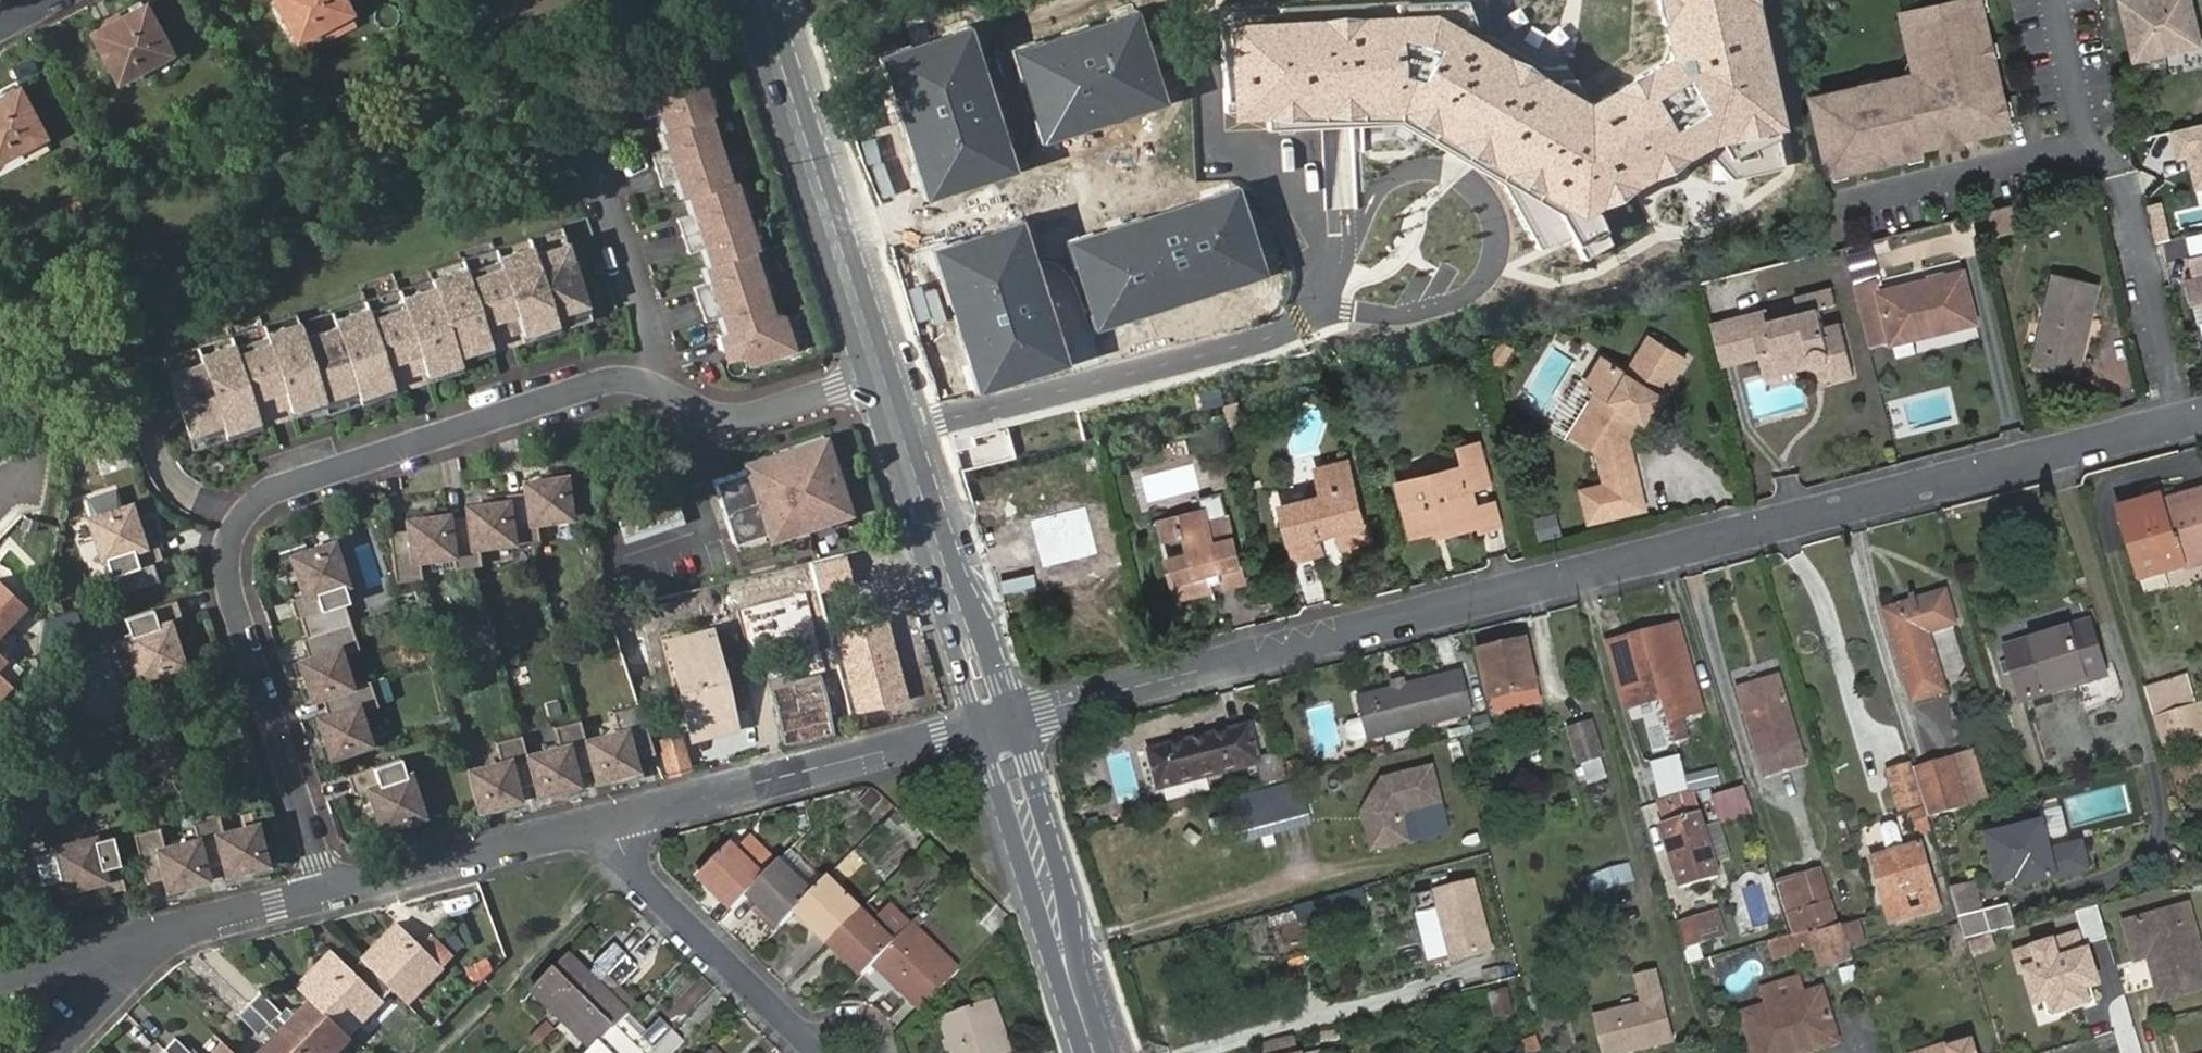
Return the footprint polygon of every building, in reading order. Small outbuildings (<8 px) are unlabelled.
[(349,12),(343,0),(274,0),(295,40),(318,27),(349,12)] [(848,10),(865,5),(864,0),(845,0),(848,10)] [(1228,15),(1231,115),(1414,110),(1584,215),(1773,118),(1770,104),(1749,0),(1655,0),(1667,57),(1586,106),(1429,9),(1228,15)] [(1817,104),(1834,176),(1928,153),(1927,147),(1946,143),(1965,138),(2014,127),(1983,0),(1962,0),(1911,12),(1915,28),(1909,30),(1916,60),(1921,59),(1924,73),(1911,76),(1832,95),(1833,100),(1817,104)] [(2138,56),(2200,42),(2191,0),(2125,0),(2138,56)] [(144,4),(89,32),(116,81),(170,53),(144,4)] [(1130,6),(1004,48),(1037,143),(1162,100),(1130,6)] [(349,12),(318,27),(325,40),(355,24),(349,12)] [(1911,12),(1905,13),(1909,30),(1915,28),(1911,12)] [(969,24),(875,54),(923,200),(1016,169),(969,24)] [(1909,72),(1911,76),(1920,74),(1924,73),(1921,59),(1916,60),(1913,61),(1910,66),(1909,72)] [(707,80),(643,100),(649,117),(668,111),(673,128),(713,115),(718,114),(707,80)] [(43,135),(17,87),(0,96),(0,157),(43,135)] [(1832,95),(1815,99),(1817,104),(1833,100),(1832,95)] [(655,152),(660,169),(723,149),(713,115),(673,128),(669,129),(674,145),(655,152)] [(1965,138),(1946,143),(1948,149),(1967,144),(1965,138)] [(660,169),(666,185),(685,180),(690,196),(694,195),(734,183),(723,149),(660,169)] [(694,195),(699,212),(680,218),(685,235),(749,215),(739,182),(694,195)] [(1235,186),(1064,242),(1094,332),(1265,276),(1235,186)] [(754,251),(759,249),(749,215),(685,235),(691,252),(710,246),(715,263),(754,251)] [(1019,215),(926,245),(973,391),(1067,360),(1019,215)] [(594,216),(167,353),(183,402),(196,445),(329,402),(332,410),(467,367),(464,360),(623,309),(594,216)] [(715,263),(710,264),(715,281),(696,287),(701,304),(764,284),(754,251),(715,263)] [(2201,271),(2201,254),(2193,256),(2196,272),(2201,271)] [(2193,256),(2184,259),(2189,280),(2197,278),(2196,272),(2193,256)] [(1856,287),(1870,344),(1890,339),(1891,343),(1975,322),(1963,271),(1881,290),(1878,281),(1856,287)] [(2087,315),(2093,315),(2100,284),(2056,272),(2033,364),(2079,376),(2089,331),(2083,329),(2087,315)] [(2197,278),(2189,280),(2194,302),(2201,300),(2201,277),(2197,278)] [(706,321),(725,315),(731,332),(775,318),(764,284),(701,304),(706,321)] [(1768,321),(1766,314),(1729,324),(1738,358),(1758,353),(1774,349),(1779,368),(1806,361),(1809,365),(1812,367),(1818,368),(1822,367),(1824,365),(1827,362),(1828,358),(1833,379),(1853,375),(1840,323),(1823,327),(1818,308),(1836,304),(1831,287),(1795,296),(1799,313),(1768,321)] [(746,346),(751,362),(794,349),(784,315),(775,318),(731,332),(721,335),(726,352),(746,346)] [(2089,331),(2093,315),(2087,315),(2083,329),(2089,331)] [(1729,324),(1712,328),(1721,362),(1738,358),(1729,324)] [(1599,392),(1581,421),(1603,434),(1606,445),(1597,448),(1614,516),(1646,509),(1628,440),(1660,388),(1665,391),(1684,358),(1650,336),(1627,372),(1604,358),(1587,385),(1599,392)] [(1758,353),(1763,372),(1779,368),(1774,349),(1758,353)] [(856,515),(831,438),(750,464),(753,471),(720,482),(740,544),(773,534),(775,541),(856,515)] [(1399,481),(1412,535),(1443,528),(1444,533),(1481,524),(1483,530),(1502,526),(1496,502),(1477,506),(1473,488),(1491,484),(1481,441),(1461,446),(1465,465),(1399,481)] [(1283,506),(1296,560),(1323,553),(1318,537),(1339,530),(1343,548),(1369,541),(1349,461),(1317,468),(1323,495),(1283,506)] [(1126,615),(1073,467),(1024,485),(1077,633),(1126,615)] [(525,483),(526,491),(508,493),(509,501),(511,519),(514,543),(540,540),(537,518),(571,513),(567,478),(525,483)] [(117,484),(89,493),(95,510),(88,512),(101,553),(103,551),(109,569),(161,552),(155,534),(142,538),(129,499),(123,501),(117,484)] [(2120,507),(2146,594),(2168,588),(2164,575),(2201,564),(2201,489),(2161,501),(2163,507),(2147,512),(2143,500),(2120,507)] [(1222,491),(1201,497),(1205,510),(1207,517),(1228,512),(1222,491)] [(2160,496),(2143,500),(2147,512),(2163,507),(2161,501),(2160,496)] [(509,501),(467,506),(467,515),(449,517),(453,550),(456,566),(482,563),(479,541),(513,537),(511,519),(509,501)] [(1205,510),(1158,521),(1163,542),(1185,536),(1188,552),(1167,557),(1178,599),(1214,590),(1211,582),(1221,580),(1223,588),(1245,582),(1228,512),(1207,517),(1205,510)] [(449,514),(407,520),(407,528),(390,530),(395,579),(421,576),(419,554),(453,550),(449,517),(449,514)] [(288,597),(294,616),(308,612),(346,600),(340,582),(343,581),(330,541),(290,554),(302,593),(288,597)] [(363,560),(366,585),(380,583),(376,558),(363,560)] [(26,606),(0,578),(0,632),(26,606)] [(1885,609),(1913,701),(1945,691),(1927,632),(1954,624),(1944,592),(1885,609)] [(126,630),(139,670),(179,657),(167,618),(181,613),(175,595),(123,611),(128,629),(126,630)] [(294,616),(299,632),(313,628),(308,612),(294,616)] [(887,617),(830,633),(852,714),(909,699),(887,617)] [(2005,641),(2023,699),(2104,674),(2087,617),(2005,641)] [(298,657),(311,697),(319,695),(345,686),(335,653),(356,647),(348,621),(300,637),(306,654),(298,657)] [(491,621),(461,630),(466,647),(497,639),(491,621)] [(668,636),(690,721),(732,711),(720,665),(722,665),(712,626),(668,636)] [(1678,626),(1636,636),(1640,649),(1642,660),(1651,657),(1657,678),(1663,697),(1660,697),(1666,718),(1672,743),(1689,739),(1682,716),(1702,711),(1678,626)] [(1636,636),(1633,637),(1608,642),(1625,707),(1660,697),(1663,697),(1657,678),(1651,657),(1642,660),(1640,649),(1636,636)] [(1479,652),(1493,710),(1541,698),(1526,642),(1479,652)] [(1363,718),(1368,739),(1473,713),(1463,673),(1358,697),(1363,718)] [(2188,674),(2144,688),(2148,701),(2153,717),(2197,704),(2188,674)] [(9,686),(0,676),(0,695),(9,686)] [(788,748),(837,735),(821,678),(790,686),(789,680),(774,684),(776,690),(771,692),(788,748)] [(1740,690),(1765,773),(1803,762),(1778,678),(1740,690)] [(317,714),(330,755),(364,744),(353,711),(374,704),(367,680),(345,686),(319,695),(324,712),(317,714)] [(593,776),(634,765),(632,757),(657,751),(641,704),(612,711),(617,732),(584,741),(591,768),(593,776)] [(1326,705),(1305,709),(1315,751),(1336,747),(1326,705)] [(2154,720),(2160,741),(2201,728),(2201,705),(2154,720)] [(732,711),(690,721),(694,736),(737,726),(732,711)] [(1488,729),(1484,714),(1466,719),(1470,733),(1488,729)] [(1368,739),(1363,718),(1344,722),(1342,727),(1344,740),(1350,743),(1368,739)] [(533,791),(574,781),(572,773),(591,768),(584,741),(578,720),(552,726),(557,748),(525,756),(533,791)] [(1569,729),(1578,761),(1601,754),(1591,723),(1569,729)] [(1151,752),(1160,788),(1258,762),(1249,726),(1151,752)] [(2160,741),(2162,746),(2201,734),(2201,728),(2160,741)] [(659,735),(669,772),(692,766),(680,729),(659,735)] [(499,763),(466,771),(474,805),(516,795),(514,787),(531,783),(525,756),(520,734),(494,741),(499,763)] [(1956,756),(1970,806),(1989,801),(1974,751),(1956,756)] [(1260,758),(1266,785),(1289,780),(1282,753),(1260,758)] [(1678,755),(1675,756),(1654,762),(1662,794),(1688,787),(1678,755)] [(1913,768),(1928,817),(1970,806),(1956,756),(1947,759),(1923,765),(1913,768)] [(396,757),(344,773),(350,792),(364,788),(377,827),(417,814),(404,773),(402,774),(396,757)] [(1591,785),(1611,778),(1605,759),(1584,766),(1591,785)] [(1924,805),(1910,762),(1884,769),(1897,813),(1924,805)] [(1360,811),(1371,853),(1411,843),(1404,817),(1407,812),(1444,803),(1434,764),(1381,777),(1360,811)] [(873,806),(883,796),(872,785),(862,795),(873,806)] [(1743,786),(1712,796),(1716,811),(1720,823),(1752,814),(1743,786)] [(1694,791),(1689,792),(1657,802),(1683,887),(1718,876),(1694,791)] [(812,819),(807,803),(796,805),(800,822),(812,819)] [(908,815),(898,806),(884,820),(894,829),(908,815)] [(1913,810),(1919,830),(1928,827),(1922,807),(1913,810)] [(214,813),(189,819),(195,841),(201,867),(218,863),(220,871),(261,861),(253,826),(220,834),(214,813)] [(2041,821),(1985,836),(1998,882),(2018,876),(2021,886),(2087,868),(2080,841),(2048,849),(2041,821)] [(155,828),(129,834),(141,882),(159,878),(161,886),(203,876),(195,841),(160,850),(155,828)] [(699,872),(733,904),(748,889),(763,873),(777,859),(750,835),(738,848),(729,840),(699,872)] [(101,893),(120,889),(107,836),(89,840),(89,837),(47,847),(57,888),(98,879),(101,893)] [(1873,858),(1891,922),(1939,909),(1920,845),(1873,858)] [(812,891),(779,858),(763,873),(748,889),(781,922),(797,907),(812,891)] [(1830,922),(1837,919),(1820,868),(1806,872),(1779,881),(1795,933),(1798,931),(1830,922)] [(861,909),(827,876),(812,891),(797,907),(830,940),(861,909)] [(1988,934),(2014,927),(2009,905),(1982,912),(1974,884),(1950,890),(1965,939),(1988,934)] [(1477,896),(1438,906),(1451,958),(1490,949),(1477,896)] [(879,917),(866,904),(861,909),(874,923),(879,917)] [(2188,905),(2123,922),(2134,961),(2148,957),(2159,1001),(2201,989),(2201,955),(2188,905)] [(861,909),(830,940),(862,973),(875,961),(910,926),(890,906),(879,917),(874,923),(861,909)] [(2098,906),(2077,912),(2087,944),(2108,938),(2098,906)] [(1688,949),(1696,947),(1724,939),(1717,913),(1680,923),(1688,949)] [(394,982),(407,995),(454,946),(433,926),(422,938),(399,916),(354,963),(334,945),(299,980),(312,993),(288,1017),(281,1010),(284,1007),(262,985),(238,1010),(260,1031),(264,1027),(272,1035),(253,1052),(324,1052),(394,982)] [(922,1008),(962,970),(913,922),(910,926),(875,961),(922,1008)] [(1821,966),(1852,957),(1851,952),(1842,926),(1812,935),(1821,966)] [(1795,933),(1791,934),(1781,936),(1767,941),(1772,958),(1803,949),(1798,931),(1795,933)] [(2078,935),(2016,953),(2023,974),(2036,970),(2049,1017),(2098,1002),(2078,935)] [(565,1020),(629,955),(618,944),(598,964),(602,968),(595,975),(570,951),(533,989),(565,1020)] [(1693,963),(1700,961),(1696,947),(1688,949),(1693,963)] [(619,1027),(633,1013),(611,991),(618,985),(622,988),(642,967),(629,955),(565,1020),(596,1050),(619,1027)] [(1636,976),(1642,1002),(1594,1014),(1604,1052),(1622,1052),(1673,1041),(1655,971),(1636,976)] [(1762,987),(1767,1006),(1802,995),(1797,978),(1762,987)] [(640,1006),(622,988),(618,985),(611,991),(633,1013),(640,1006)] [(1767,1006),(1744,1013),(1756,1052),(1798,1052),(1836,1041),(1821,989),(1802,995),(1767,1006)] [(1008,1048),(1008,1049),(1011,1048),(995,1001),(944,1017),(957,1052),(996,1052),(1008,1048)] [(675,1028),(664,1017),(644,1038),(648,1041),(641,1049),(619,1027),(596,1050),(593,1052),(651,1052),(675,1028)] [(675,1028),(651,1052),(675,1052),(687,1040),(675,1028)] [(199,1052),(178,1030),(156,1052),(198,1052),(199,1052)] [(226,1037),(211,1052),(241,1052),(226,1037)] [(1971,1038),(1922,1052),(1976,1052),(1971,1038)] [(710,1052),(727,1052),(718,1045),(710,1052)]
